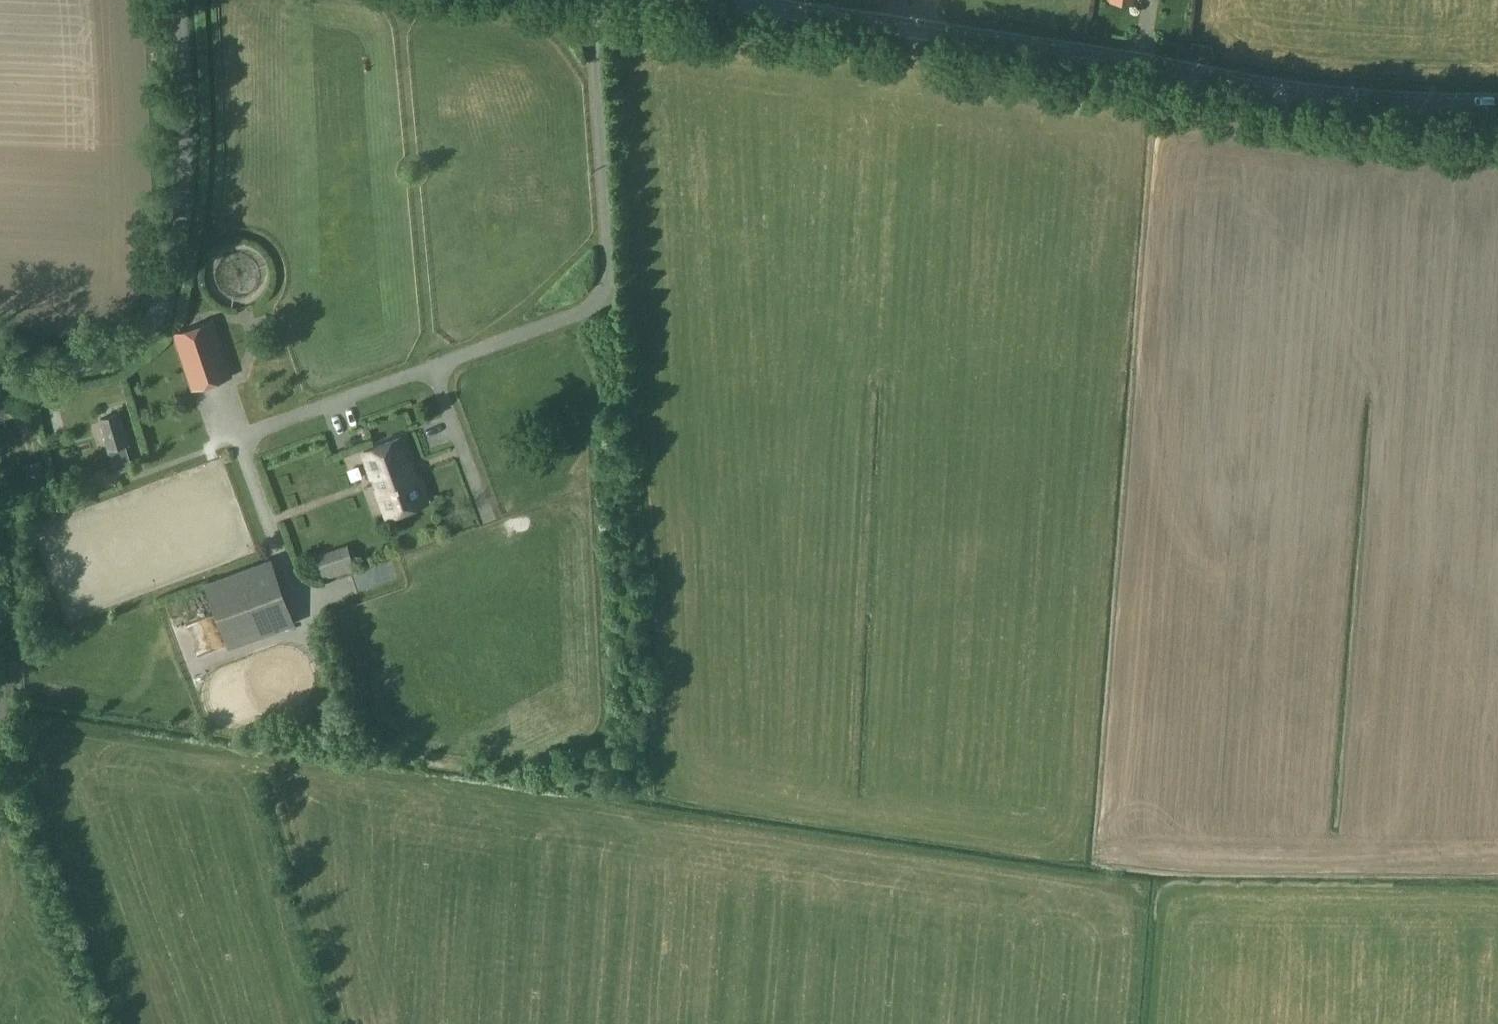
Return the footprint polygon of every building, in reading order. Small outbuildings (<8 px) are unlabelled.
[(255,264),(223,245),(205,275),(236,294),(255,264)] [(191,391),(220,381),(233,376),(213,318),(171,333),(191,391)] [(118,412),(100,418),(117,470),(132,465),(125,444),(128,443),(118,412)] [(363,451),(372,475),(374,474),(379,488),(377,489),(387,516),(427,501),(417,475),(419,475),(418,474),(417,475),(412,463),(414,463),(414,462),(412,462),(403,436),(363,451)] [(296,623),(272,557),(204,582),(229,648),(296,623)]
